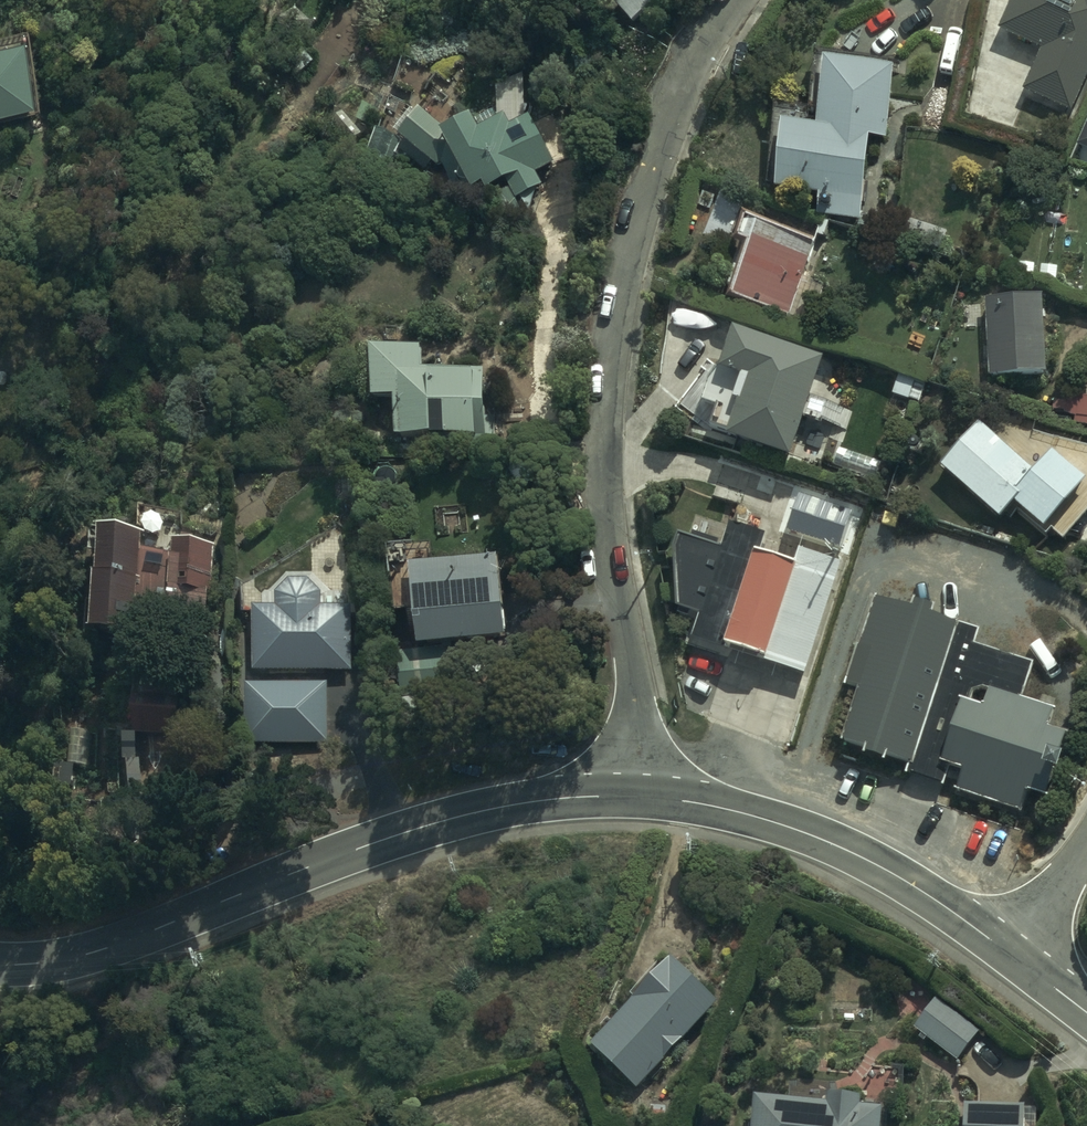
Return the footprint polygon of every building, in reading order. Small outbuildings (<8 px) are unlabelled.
[(999,32),(1043,52),(1024,94),(1071,115),(1086,79),(1086,0),(1014,0),(999,32)] [(0,54),(0,117),(36,110),(25,49),(0,54)] [(887,150),(898,70),(816,59),(809,115),(779,110),(768,192),(823,199),(820,225),(860,230),(871,147),(887,150)] [(456,131),(421,112),(403,145),(438,164),(452,156),(474,194),(484,188),(489,196),(510,184),(516,195),(541,181),(535,170),(552,160),(530,122),(511,132),(506,122),(481,135),(473,121),(456,131)] [(1076,146),(1086,150),(1086,119),(1076,146)] [(742,202),(721,192),(702,232),(723,242),(742,202)] [(790,316),(819,242),(748,214),(739,237),(752,242),(731,293),(790,316)] [(1043,295),(985,298),(990,377),(1048,373),(1043,295)] [(824,364),(734,334),(719,377),(714,375),(702,410),(716,414),(710,432),(728,438),(726,444),(790,465),(824,364)] [(416,352),(378,352),(378,392),(400,392),(400,434),(429,433),(429,436),(470,436),(470,449),(485,449),(485,373),(416,373),(416,352)] [(977,423),(939,466),(1000,519),(1016,501),(1063,543),(1086,515),(1086,446),(994,425),(988,432),(977,423)] [(769,535),(730,523),(723,547),(682,535),(676,547),(680,609),(702,616),(695,638),(725,648),(727,642),(769,655),(766,662),(808,674),(843,562),(802,549),(798,560),(764,549),(769,535)] [(150,539),(107,535),(97,638),(140,642),(150,539)] [(216,550),(177,547),(172,611),(211,614),(216,550)] [(502,567),(413,574),(420,655),(508,648),(502,567)] [(987,618),(878,580),(822,739),(1024,809),(1060,705),(1026,693),(1039,657),(980,637),(987,618)] [(277,611),(252,611),(252,677),(351,676),(351,612),(323,612),(323,597),(311,584),(291,584),(277,597),(277,611)] [(449,656),(398,659),(406,740),(456,736),(453,695),(465,694),(465,682),(451,683),(449,656)] [(184,683),(138,680),(134,729),(180,732),(184,683)] [(329,686),(247,687),(248,747),(330,747),(329,686)] [(717,999),(670,955),(589,1042),(637,1085),(717,999)] [(981,1030),(937,996),(914,1025),(958,1059),(981,1030)] [(752,1125),(882,1125),(884,1105),(860,1102),(861,1094),(828,1091),(827,1101),(756,1093),(752,1125)] [(965,1100),(964,1125),(1024,1125),(1025,1101),(965,1100)]
